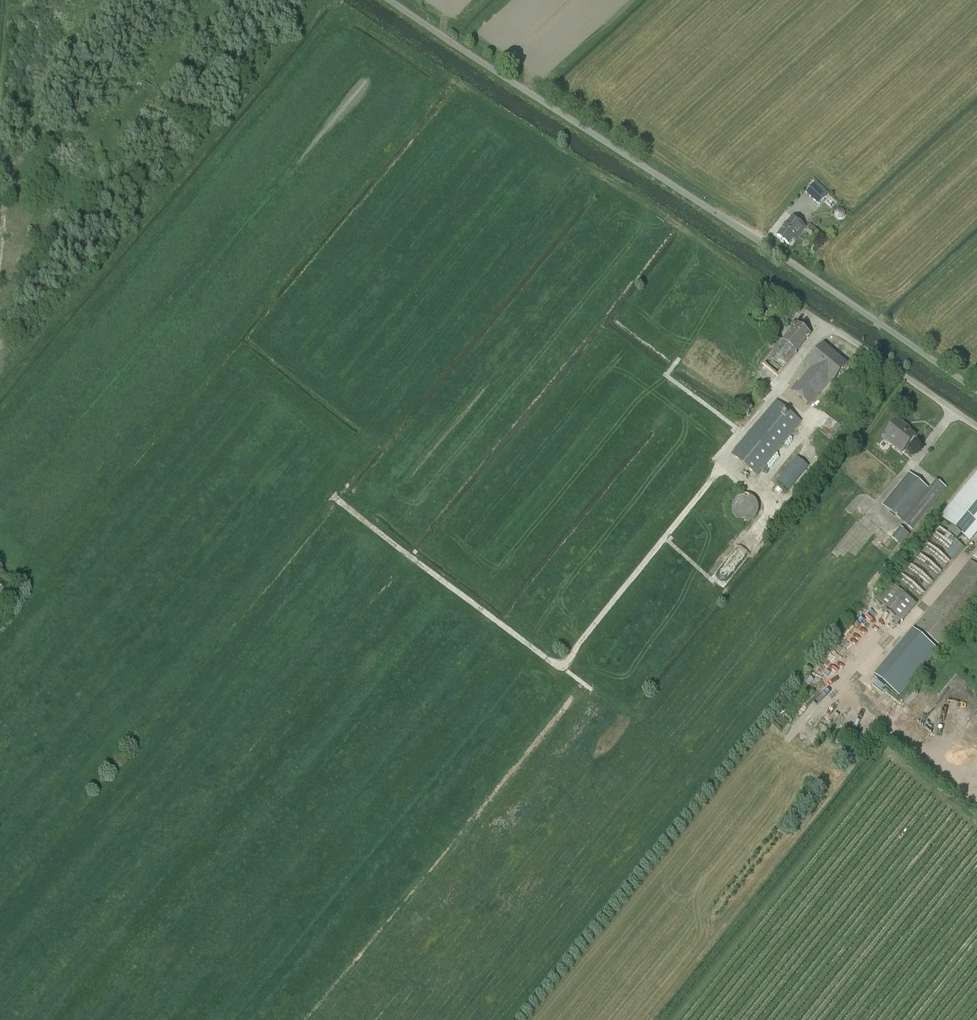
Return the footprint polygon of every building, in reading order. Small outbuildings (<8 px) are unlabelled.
[(819,206),(830,195),(817,182),(806,193),(819,206)] [(846,215),(846,211),(843,208),(838,208),(835,211),(835,215),(838,218),(842,219),(846,215)] [(793,218),(790,221),(778,237),(789,246),(804,227),(793,218)] [(777,375),(811,335),(797,324),(783,341),(779,346),(764,364),(777,375)] [(770,338),(779,346),(783,341),(774,334),(770,338)] [(807,366),(811,369),(798,386),(796,385),(791,390),(810,406),(831,381),(833,383),(847,366),(823,346),(807,366)] [(757,475),(801,422),(776,402),(732,454),(757,475)] [(905,450),(916,437),(905,428),(906,427),(898,420),(883,438),(890,443),(892,440),(905,450)] [(797,458),(776,482),(788,492),(808,467),(797,458)] [(913,530),(946,489),(937,481),(929,490),(910,474),(883,506),(913,530)] [(976,533),(976,477),(941,519),(969,542),(976,533)] [(746,495),(745,495),(742,495),(741,496),(739,496),(737,497),(737,498),(735,499),(734,500),(733,502),(732,503),(732,504),(731,505),(731,506),(731,508),(731,509),(731,510),(731,511),(731,512),(731,513),(732,514),(732,515),(733,517),(734,518),(735,519),(736,520),(738,521),(740,522),(741,523),(742,523),(743,523),(745,523),(746,523),(747,523),(749,522),(751,522),(752,521),(754,520),(755,518),(756,517),(757,515),(758,514),(758,513),(758,511),(759,511),(759,510),(759,508),(758,507),(758,506),(758,504),(757,503),(757,502),(756,502),(756,501),(755,499),(753,498),(752,497),(751,497),(750,496),(748,496),(748,495),(746,495)] [(900,527),(891,539),(901,546),(909,534),(900,527)] [(940,528),(892,585),(878,601),(903,622),(965,549),(957,542),(961,538),(953,531),(949,535),(940,528)] [(927,614),(917,627),(942,648),(976,605),(976,567),(971,562),(927,614)] [(4,601),(11,589),(0,582),(0,598),(4,601)] [(875,676),(901,696),(939,648),(912,628),(875,676)]
